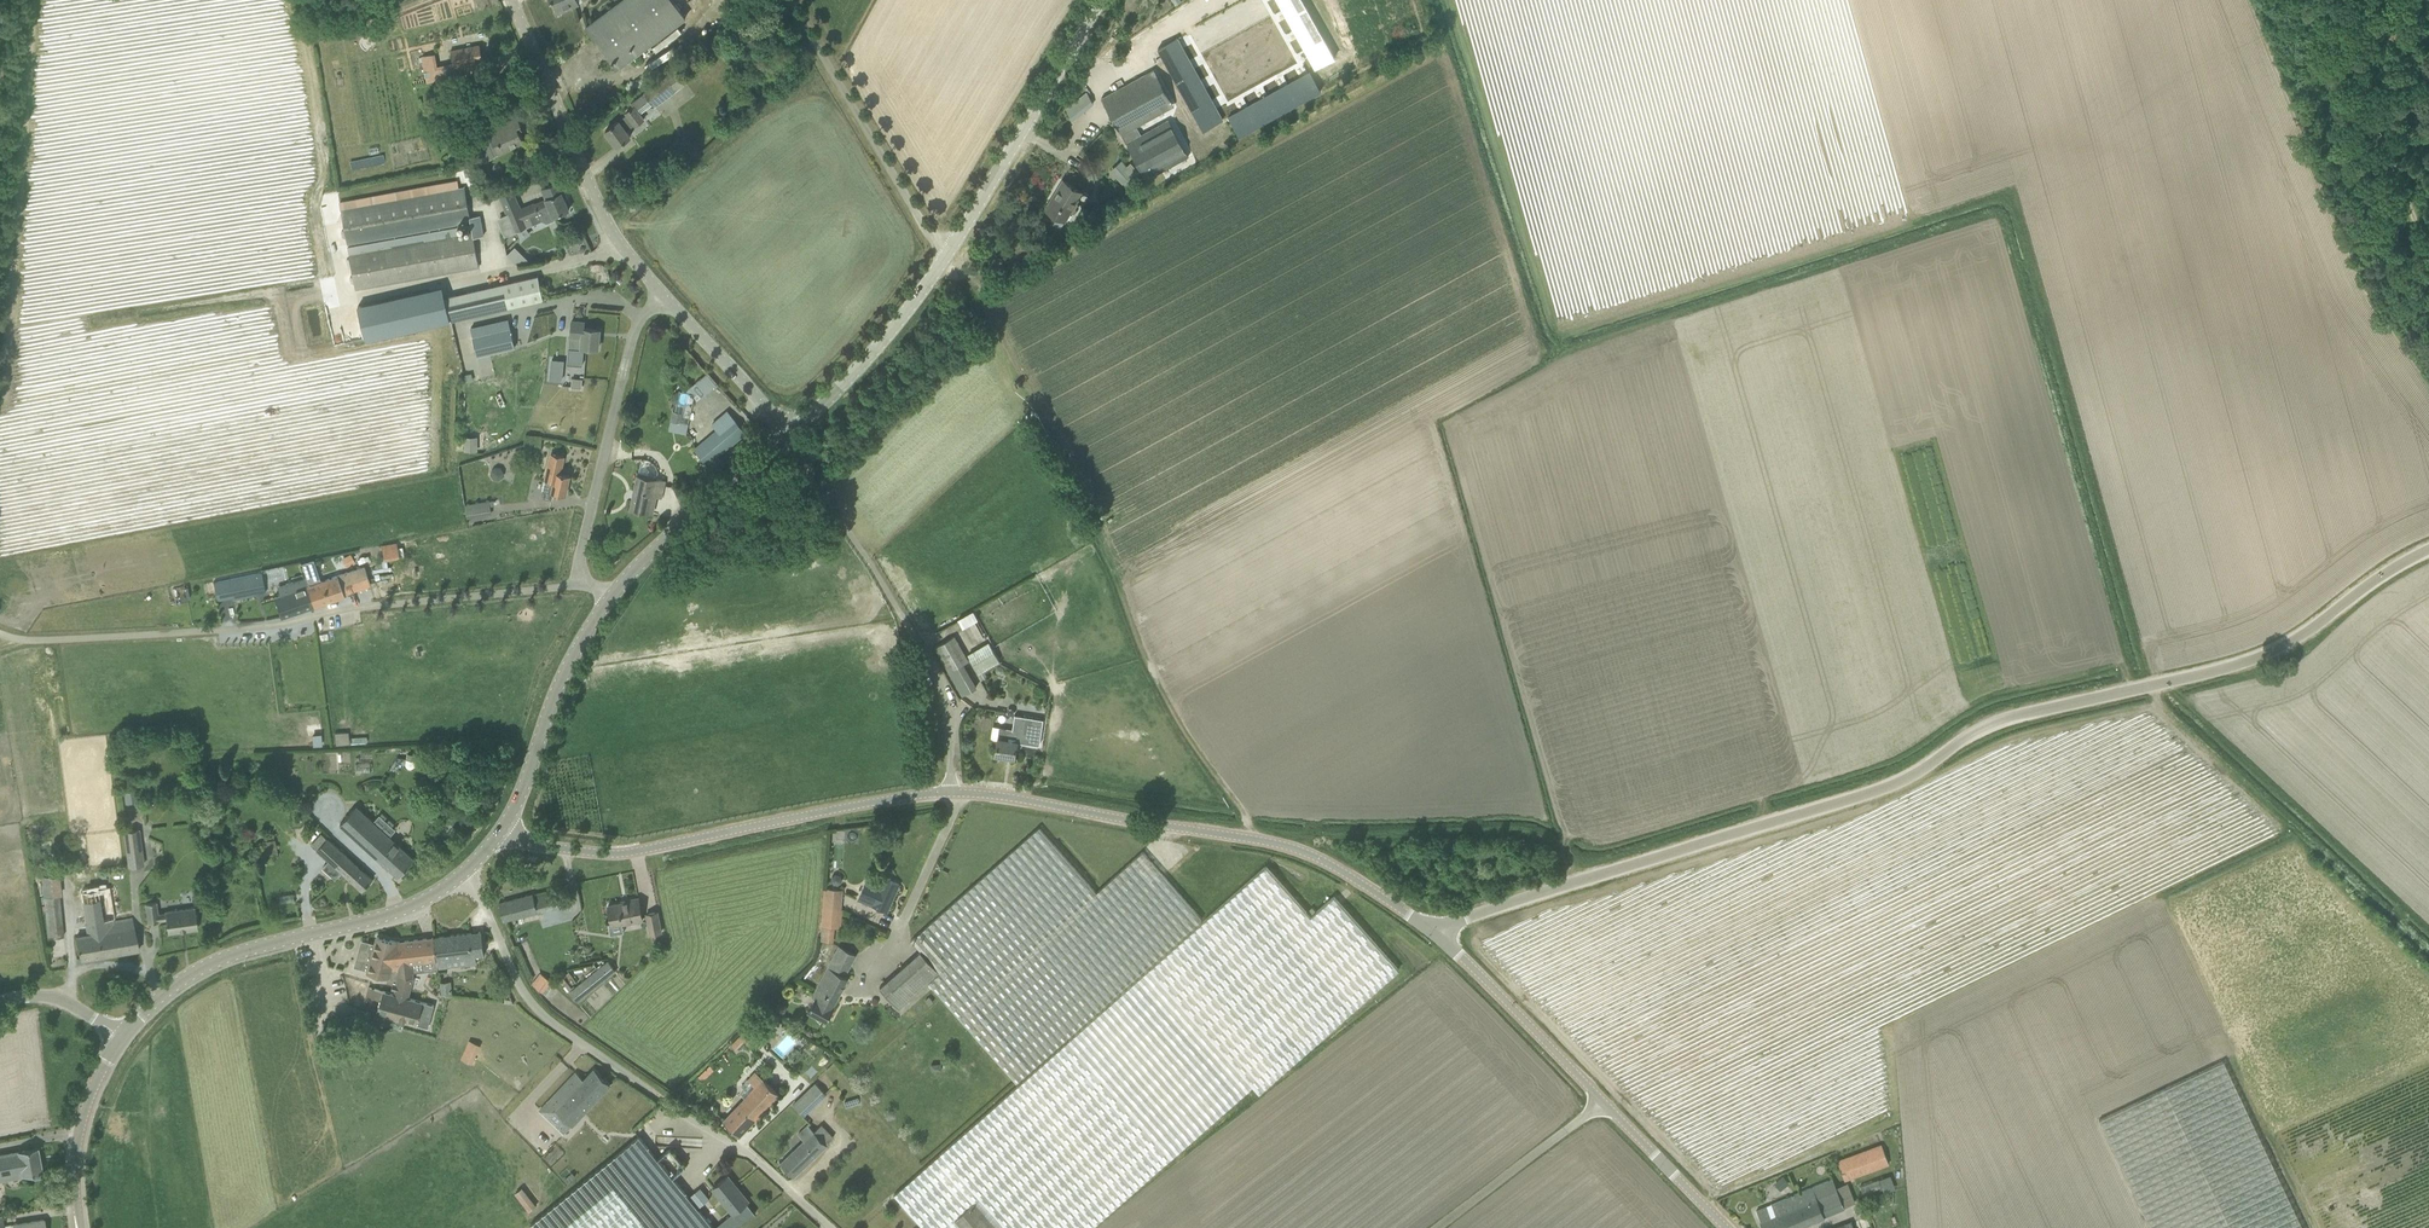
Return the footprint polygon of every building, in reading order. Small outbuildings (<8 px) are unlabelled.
[(558,13),(579,3),(578,0),(553,0),(558,13)] [(677,5),(673,0),(621,0),(586,26),(617,68),(686,17),(677,5)] [(1295,0),(1290,0),(1275,8),(1286,28),(1305,18),(1295,0)] [(1316,38),(1305,18),(1286,28),(1297,49),(1316,38)] [(1183,31),(1164,42),(1175,62),(1194,52),(1183,31)] [(1327,59),(1316,38),(1297,49),(1308,69),(1327,59)] [(451,50),(454,64),(425,70),(427,81),(466,73),(464,62),(480,59),(483,59),(480,45),(451,50)] [(1206,72),(1194,52),(1175,62),(1186,82),(1206,72)] [(1130,59),(1107,74),(1112,81),(1135,66),(1130,59)] [(1189,156),(1164,111),(1175,105),(1155,68),(1144,74),(1102,97),(1122,134),(1146,179),(1189,156)] [(1321,91),(1310,71),(1289,82),(1300,102),(1321,91)] [(1217,92),(1206,72),(1186,82),(1197,103),(1217,92)] [(671,93),(661,80),(631,102),(634,106),(626,113),(627,114),(606,130),(617,145),(631,135),(626,129),(633,123),(635,125),(644,119),(640,113),(653,103),(655,106),(671,93)] [(1300,102),(1289,82),(1269,94),(1280,113),(1300,102)] [(1086,92),(1063,105),(1070,118),(1094,105),(1086,92)] [(1228,113),(1217,92),(1197,103),(1209,123),(1228,113)] [(1280,113),(1269,94),(1249,105),(1260,125),(1280,113)] [(1260,125),(1249,105),(1228,116),(1239,136),(1260,125)] [(499,154),(524,142),(520,132),(516,133),(514,128),(521,124),(517,113),(487,127),(499,154)] [(1124,164),(1114,173),(1126,187),(1137,178),(1124,164)] [(1091,196),(1090,196),(1083,191),(1063,179),(1057,189),(1059,191),(1048,209),(1046,208),(1045,209),(1056,215),(1051,224),(1068,234),(1091,196)] [(569,209),(562,192),(565,191),(560,181),(542,189),(546,198),(545,198),(546,199),(510,214),(511,216),(514,224),(517,230),(526,226),(542,219),(542,220),(547,222),(555,219),(554,216),(569,209)] [(347,243),(471,220),(470,216),(468,204),(464,187),(341,210),(347,243)] [(627,198),(632,209),(641,204),(636,193),(627,198)] [(470,216),(471,220),(473,232),(474,237),(483,235),(480,215),(470,216)] [(473,232),(472,232),(349,255),(355,288),(479,265),(474,237),(473,232)] [(1035,253),(1026,242),(1023,245),(1019,240),(1014,244),(1018,249),(1011,254),(1020,266),(1035,253)] [(544,299),(538,275),(439,298),(445,321),(450,320),(544,299)] [(445,321),(439,298),(428,301),(425,290),(354,306),(362,341),(445,321)] [(598,348),(599,329),(584,328),(585,322),(572,320),(571,336),(570,345),(582,346),(582,347),(598,348)] [(478,356),(515,347),(511,328),(473,337),(478,356)] [(698,398),(716,384),(706,372),(688,387),(698,398)] [(580,390),(581,378),(570,377),(569,390),(580,390)] [(670,411),(669,424),(679,425),(681,412),(670,411)] [(719,429),(695,449),(708,464),(745,432),(727,412),(714,423),(719,429)] [(526,435),(525,448),(541,450),(542,437),(526,435)] [(554,492),(565,495),(570,475),(557,472),(559,463),(562,464),(564,456),(551,453),(541,497),(552,499),(554,492)] [(665,481),(657,479),(659,471),(656,464),(650,460),(644,458),(642,459),(639,476),(637,475),(630,508),(650,512),(653,495),(662,497),(665,481)] [(467,517),(491,513),(489,501),(465,505),(467,517)] [(281,617),(314,606),(344,595),(343,593),(337,575),(316,582),(309,560),(301,563),(306,577),(286,583),(289,592),(274,597),(281,617)] [(337,575),(343,593),(361,587),(370,584),(364,566),(337,575)] [(262,572),(230,579),(233,598),(266,592),(262,572)] [(956,616),(960,626),(977,619),(973,610),(956,616)] [(969,676),(962,664),(967,661),(953,637),(952,636),(933,648),(948,673),(955,684),(969,676)] [(967,655),(977,673),(998,660),(987,643),(967,655)] [(983,670),(978,673),(981,680),(987,676),(983,670)] [(1013,729),(999,727),(995,754),(1015,757),(1017,741),(1041,744),(1044,719),(1014,715),(1013,729)] [(398,876),(414,858),(357,806),(340,824),(398,876)] [(1039,827),(934,920),(911,940),(921,951),(940,973),(929,983),(1017,1083),(1202,919),(1143,851),(1096,892),(1039,827)] [(125,830),(127,849),(137,847),(136,840),(141,839),(139,828),(125,830)] [(362,890),(372,879),(327,838),(317,849),(329,860),(323,867),(336,879),(342,872),(362,890)] [(277,854),(276,846),(275,839),(262,841),(265,856),(277,854)] [(1259,1092),(1399,969),(1334,896),(1311,916),(1266,866),(1150,969),(1252,1085),(1259,1092)] [(866,879),(858,899),(872,905),(887,912),(899,884),(884,877),(880,885),(866,879)] [(82,959),(140,949),(132,918),(116,921),(110,886),(82,891),(89,934),(78,936),(82,959)] [(842,909),(843,890),(824,888),(822,907),(842,909)] [(499,902),(503,921),(538,912),(533,893),(499,902)] [(643,920),(639,898),(627,900),(627,901),(608,905),(612,924),(622,922),(622,924),(643,920)] [(166,918),(167,924),(168,932),(198,928),(195,907),(165,911),(165,912),(158,913),(157,901),(146,903),(148,922),(159,921),(159,919),(166,918)] [(821,927),(835,928),(842,928),(843,909),(842,909),(822,907),(821,927)] [(658,911),(656,912),(647,913),(651,934),(661,932),(658,911)] [(64,935),(63,921),(47,923),(48,937),(64,935)] [(835,928),(821,927),(820,942),(834,943),(835,928)] [(434,937),(438,968),(447,967),(446,959),(466,956),(467,964),(477,963),(476,955),(486,954),(483,931),(434,937)] [(415,977),(414,971),(438,969),(438,968),(434,937),(398,941),(377,936),(368,972),(388,976),(387,982),(393,983),(392,988),(396,989),(395,994),(369,987),(363,1009),(377,1012),(417,1024),(429,1027),(435,1006),(423,1002),(409,998),(415,977)] [(808,1011),(826,1021),(834,1007),(833,1006),(848,977),(845,976),(856,954),(839,946),(812,996),(816,998),(808,1011)] [(880,987),(899,1009),(929,983),(940,973),(921,951),(880,987)] [(608,961),(570,992),(578,1001),(616,971),(608,961)] [(1252,1085),(1150,969),(1069,1040),(1171,1157),(1252,1085)] [(543,992),(551,980),(541,973),(533,985),(543,992)] [(354,1026),(352,1016),(339,1019),(341,1029),(354,1026)] [(340,1030),(337,1019),(324,1022),(327,1033),(340,1030)] [(735,1049),(744,1040),(749,1046),(757,1038),(746,1028),(729,1044),(735,1049)] [(956,1219),(980,1197),(1006,1227),(1091,1227),(1171,1157),(1069,1040),(939,1155),(894,1194),(924,1227),(945,1227),(956,1219)] [(2224,1061),(2099,1120),(2151,1227),(2303,1227),(2224,1061)] [(564,1133),(610,1084),(594,1069),(583,1081),(575,1073),(540,1110),(564,1133)] [(749,1093),(723,1121),(739,1136),(779,1093),(764,1078),(758,1074),(744,1088),(749,1093)] [(793,1105),(803,1115),(826,1094),(816,1083),(793,1105)] [(814,1131),(808,1124),(798,1134),(804,1140),(780,1163),(794,1177),(827,1145),(826,1144),(833,1137),(821,1124),(814,1131)] [(699,1209),(709,1202),(698,1188),(689,1196),(673,1177),(686,1166),(670,1148),(658,1158),(639,1136),(531,1224),(534,1227),(715,1227),(699,1209)] [(1838,1161),(1840,1168),(1844,1179),(1889,1163),(1882,1145),(1838,1161)] [(32,1172),(33,1177),(35,1178),(42,1177),(43,1175),(43,1170),(38,1147),(0,1154),(0,1175),(22,1171),(23,1174),(32,1172)] [(1890,1174),(1860,1185),(1864,1197),(1894,1186),(1890,1174)] [(733,1213),(748,1201),(728,1175),(713,1188),(733,1213)] [(1783,1176),(1776,1182),(1783,1189),(1789,1183),(1783,1176)] [(1801,1226),(1845,1208),(1833,1179),(1756,1210),(1763,1227),(1796,1227),(1801,1226)] [(522,1187),(515,1193),(529,1211),(536,1206),(522,1187)] [(964,1227),(1006,1227),(980,1197),(956,1219),(964,1227)] [(44,1219),(14,1224),(15,1227),(45,1227),(44,1219)]
